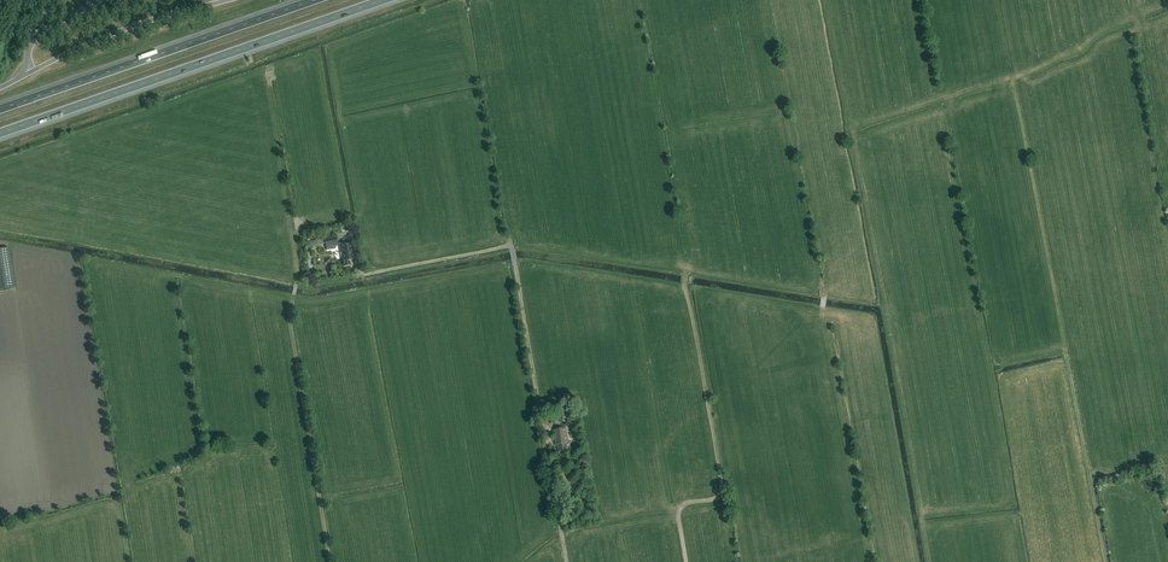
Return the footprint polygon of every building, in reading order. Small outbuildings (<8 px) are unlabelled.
[(338,245),(338,244),(337,236),(325,238),(326,247),(338,245)] [(304,242),(305,247),(325,244),(324,238),(304,242)] [(343,259),(344,266),(350,265),(350,260),(355,260),(352,242),(339,244),(342,259),(343,259)] [(8,286),(2,247),(0,248),(0,287),(8,286)] [(571,421),(569,409),(558,410),(559,419),(562,418),(563,422),(571,421)] [(571,450),(571,447),(570,442),(568,442),(566,428),(553,430),(556,445),(557,445),(558,452),(571,450)]
